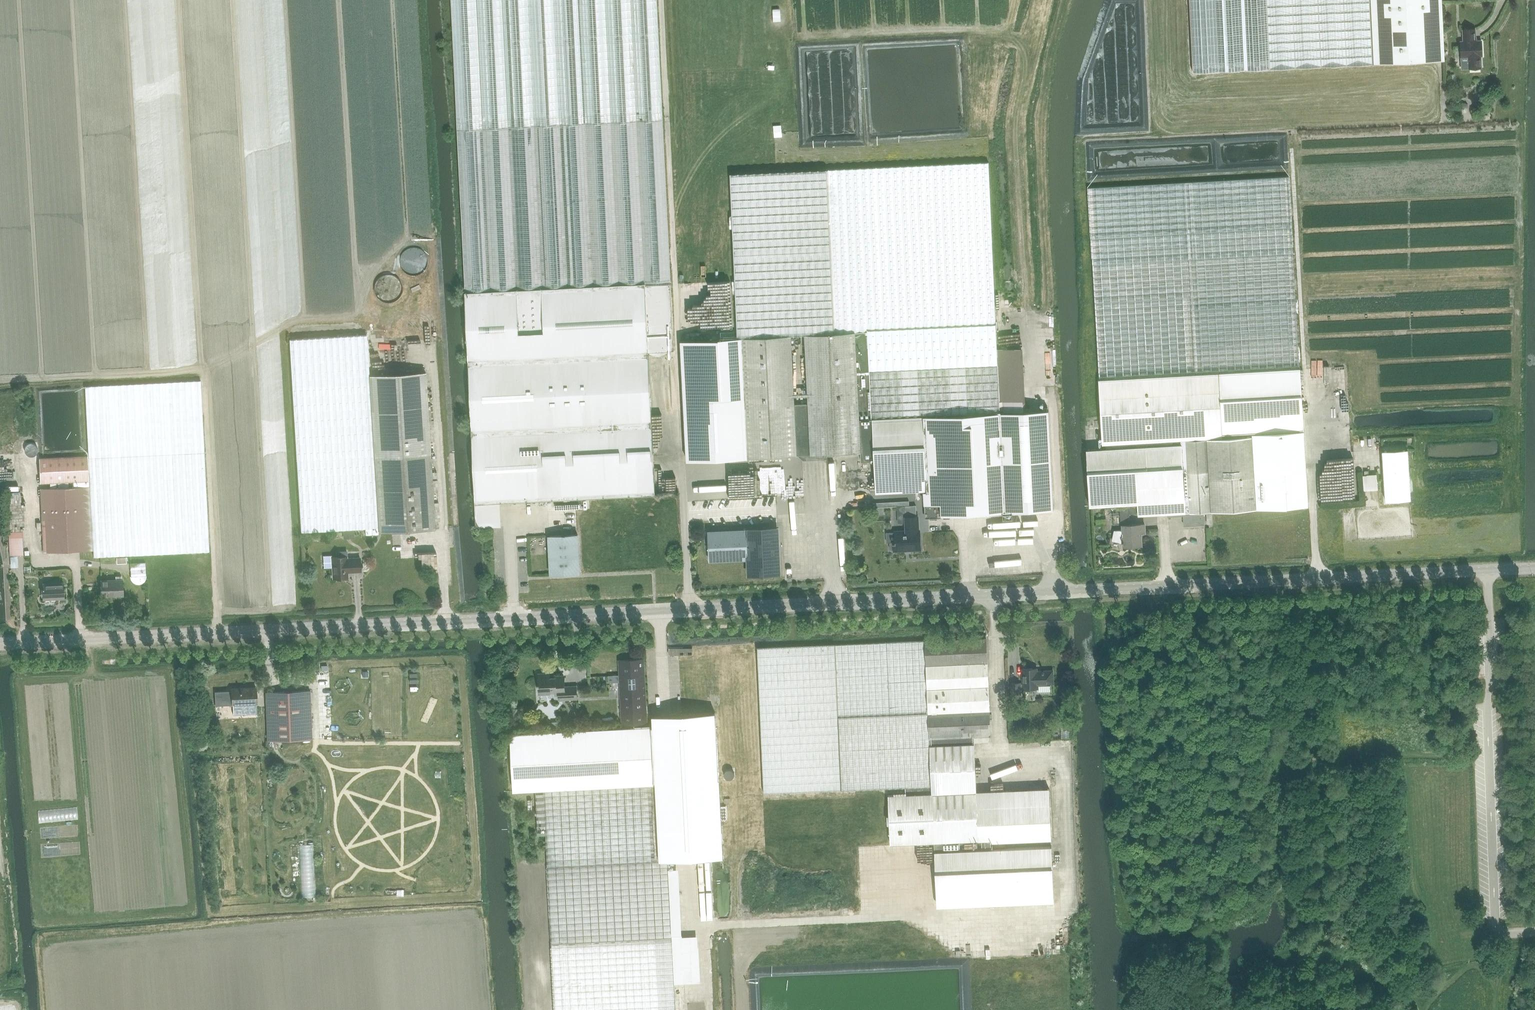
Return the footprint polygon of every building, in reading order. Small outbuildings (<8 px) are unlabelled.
[(466,289),(466,290),(671,280),(657,0),(452,0),(466,289)] [(1371,0),(1190,0),(1193,72),(1255,69),(1374,63),(1371,0)] [(1374,63),(1444,60),(1442,0),(1371,0),(1374,63)] [(1474,37),(1475,37),(1475,28),(1463,29),(1463,41),(1460,41),(1461,56),(1473,56),(1474,57),(1475,58),(1477,58),(1479,57),(1480,55),(1482,55),(1481,40),(1474,40),(1474,37)] [(782,137),(782,129),(774,129),(774,137),(782,137)] [(856,331),(860,419),(924,415),(1002,412),(989,162),(730,173),(738,336),(742,336),(792,334),(806,333),(856,331)] [(1091,238),(1099,379),(1219,372),(1219,373),(1299,368),(1292,227),(1289,176),(1089,184),(1091,238)] [(423,265),(423,262),(423,259),(422,257),(421,254),(419,252),(417,250),(415,248),(411,247),(408,246),(405,246),(402,247),(399,249),(397,250),(395,253),(393,256),(392,259),(392,261),(392,264),(393,267),(394,270),(396,272),(398,274),(400,276),(404,277),(406,277),(409,277),(411,277),(415,276),(417,274),(420,271),(422,268),(423,265)] [(466,290),(466,299),(466,301),(476,502),(656,493),(649,351),(674,350),(671,283),(671,280),(466,290)] [(860,419),(856,331),(806,333),(809,404),(795,405),(796,424),(797,454),(811,453),(861,451),(860,419)] [(370,382),(370,375),(367,334),(289,339),(292,387),(301,532),(366,528),(367,534),(379,533),(379,531),(370,382)] [(792,334),(742,336),(743,367),(747,456),(797,454),(796,424),(795,405),(792,334)] [(747,456),(743,367),(742,336),(738,336),(706,337),(681,339),(687,458),(747,456)] [(1299,368),(1219,373),(1220,385),(1222,434),(1304,429),(1300,368),(1299,368)] [(370,375),(370,382),(379,531),(435,528),(425,372),(370,375)] [(1099,379),(1102,443),(1106,443),(1181,440),(1215,438),(1222,438),(1222,434),(1220,385),(1219,373),(1219,372),(1099,379)] [(85,386),(93,550),(94,557),(209,551),(201,380),(85,386)] [(1002,412),(924,416),(926,457),(927,478),(928,488),(928,489),(927,489),(927,490),(928,515),(943,514),(948,514),(1002,511),(1053,508),(1051,456),(1048,410),(1002,412)] [(928,489),(928,488),(927,478),(926,457),(924,416),(924,415),(860,419),(861,451),(861,460),(875,459),(876,491),(927,489),(928,489)] [(1304,433),(1253,437),(1257,508),(1308,505),(1304,433)] [(1215,438),(1181,440),(1183,473),(1211,471),(1213,510),(1257,508),(1253,437),(1215,439),(1215,438)] [(1181,440),(1106,443),(1106,448),(1086,449),(1090,506),(1137,503),(1138,515),(1168,513),(1168,516),(1184,515),(1185,515),(1183,473),(1181,440)] [(1411,499),(1407,449),(1383,450),(1386,500),(1411,499)] [(88,456),(39,458),(40,482),(74,481),(74,487),(89,486),(89,480),(88,456)] [(748,469),(708,470),(708,497),(748,496),(748,469)] [(1211,471),(1183,473),(1185,515),(1184,515),(1184,525),(1204,524),(1204,513),(1205,513),(1205,510),(1213,510),(1211,471)] [(41,488),(44,552),(93,550),(89,486),(74,487),(41,488)] [(906,516),(906,520),(907,530),(895,531),(895,532),(887,533),(887,542),(891,542),(891,549),(894,549),(894,550),(921,549),(920,530),(919,530),(918,516),(906,516)] [(1145,523),(1122,524),(1123,530),(1114,531),(1112,540),(1123,542),(1123,543),(1123,546),(1142,545),(1141,532),(1145,532),(1145,523)] [(746,529),(709,531),(710,560),(748,558),(748,575),(780,573),(779,543),(776,543),(775,527),(746,529)] [(9,531),(10,555),(24,555),(23,530),(9,531)] [(580,573),(578,534),(549,535),(551,574),(580,573)] [(332,557),(333,578),(336,578),(338,579),(344,579),(345,577),(348,577),(348,572),(361,571),(360,557),(347,558),(347,556),(347,550),(339,550),(340,556),(332,557)] [(132,576),(147,575),(146,562),(132,562),(132,576)] [(101,580),(102,596),(123,595),(122,579),(101,580)] [(42,583),(43,599),(64,598),(63,582),(42,583)] [(986,637),(926,640),(930,744),(975,742),(989,741),(989,733),(990,733),(989,709),(986,637)] [(758,647),(764,792),(843,789),(906,787),(932,785),(930,744),(926,640),(758,647)] [(643,658),(619,659),(623,727),(647,726),(643,658)] [(1020,682),(1012,683),(1012,697),(1021,697),(1021,689),(1024,689),(1039,688),(1038,685),(1054,684),(1053,670),(1037,671),(1037,667),(1023,668),(1024,684),(1020,684),(1020,682)] [(539,674),(539,682),(538,683),(538,684),(541,684),(541,692),(540,692),(540,693),(555,692),(555,694),(559,694),(559,699),(577,698),(577,686),(565,686),(564,676),(555,676),(555,677),(550,677),(550,676),(549,673),(539,674)] [(256,687),(232,688),(232,690),(215,691),(215,705),(233,705),(233,715),(257,713),(257,703),(256,687)] [(302,739),(301,691),(266,692),(268,740),(302,739)] [(653,726),(651,726),(654,783),(658,860),(669,859),(722,857),(715,712),(652,715),(653,726)] [(651,726),(647,726),(623,727),(511,733),(514,790),(536,789),(648,784),(654,783),(651,726)] [(975,742),(930,744),(932,785),(906,787),(907,794),(889,795),(891,843),(935,841),(938,906),(1055,901),(1053,845),(992,848),(992,841),(979,842),(977,791),(975,742)] [(648,784),(536,789),(538,835),(546,834),(555,1009),(676,1009),(669,859),(658,860),(654,783),(648,784)]
